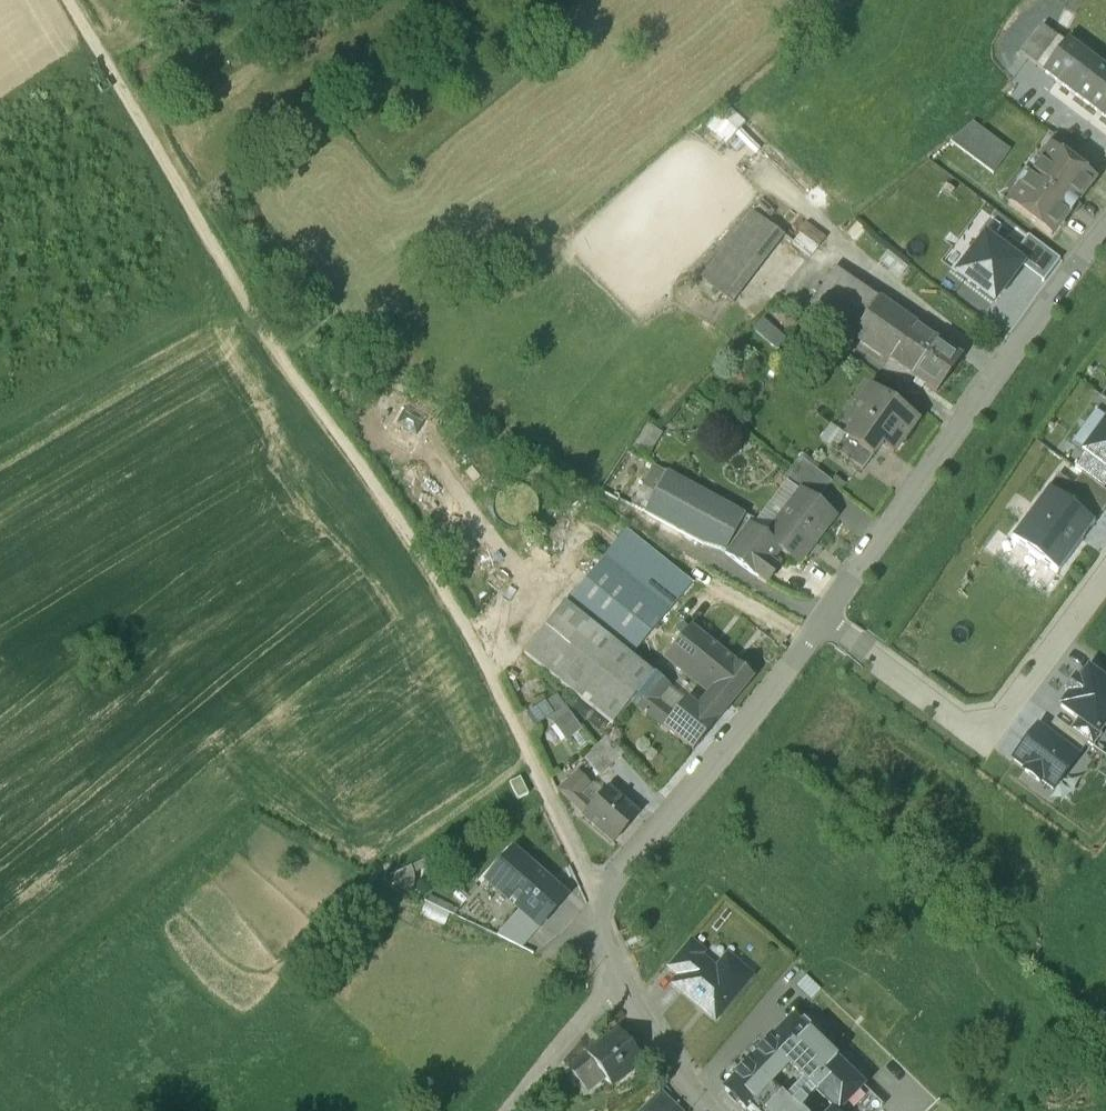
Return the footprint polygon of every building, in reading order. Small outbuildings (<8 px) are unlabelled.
[(1062,41),(1045,28),(1024,55),(1041,69),(1062,41)] [(1069,44),(1068,45),(1062,41),(1041,69),(1105,118),(1105,117),(1105,72),(1069,44)] [(729,141),(748,122),(734,107),(714,126),(729,141)] [(1009,153),(973,123),(950,141),(991,175),(1009,153)] [(1078,152),(1054,134),(1045,147),(1048,150),(1050,148),(1069,163),(1078,152)] [(1069,163),(1050,148),(1048,150),(1008,204),(1049,236),(1066,214),(1070,216),(1078,205),(1075,203),(1092,180),(1069,163)] [(782,238),(751,214),(700,280),(731,304),(782,238)] [(999,247),(1022,264),(1044,281),(1060,260),(1028,235),(1020,246),(1008,236),(999,247)] [(999,247),(985,236),(957,273),(994,301),(1022,264),(999,247)] [(934,338),(833,269),(809,304),(913,376),(922,364),(918,361),(934,338)] [(934,338),(918,361),(922,364),(913,376),(937,392),(961,357),(934,338)] [(915,423),(869,390),(858,407),(870,415),(851,441),(872,456),(880,445),(894,454),(915,423)] [(1105,471),(1105,422),(1082,453),(1085,455),(1105,471)] [(851,441),(845,437),(835,451),(862,470),(872,456),(851,441)] [(1103,490),(1105,485),(1105,471),(1085,455),(1074,469),(1089,481),(1103,490)] [(830,482),(799,459),(783,480),(799,492),(813,503),(830,482)] [(766,540),(748,526),(742,522),(745,517),(666,474),(644,514),(705,547),(726,552),(766,583),(777,569),(769,563),(779,550),(766,540)] [(1094,524),(1105,508),(1105,492),(1103,490),(1089,481),(1080,491),(1058,475),(1047,490),(1094,524)] [(1094,524),(1047,490),(1010,540),(1057,575),(1094,524)] [(813,503),(799,492),(779,518),(781,520),(766,540),(779,550),(797,564),(833,518),(813,503)] [(631,657),(691,584),(624,530),(564,603),(631,657)] [(652,675),(631,657),(564,603),(523,654),(611,725),(631,701),(652,675)] [(738,667),(691,627),(666,656),(714,697),(700,714),(714,725),(727,709),(752,679),(738,667)] [(1088,670),(1060,707),(1077,719),(1097,734),(1098,733),(1105,722),(1105,683),(1088,670)] [(669,688),(652,675),(631,701),(663,727),(672,716),(656,703),(669,688)] [(685,701),(669,688),(656,703),(672,716),(685,701)] [(537,711),(545,722),(550,719),(567,741),(585,726),(560,693),(537,711)] [(700,714),(685,701),(672,716),(663,727),(693,751),(714,725),(700,714)] [(1076,757),(1087,743),(1069,729),(1055,719),(1044,733),(1076,757)] [(1098,733),(1097,734),(1077,719),(1069,729),(1087,743),(1093,747),(1101,735),(1098,733)] [(1053,789),(1076,757),(1044,733),(1037,728),(1013,760),(1026,769),(1024,771),(1039,782),(1040,780),(1053,789)] [(623,755),(607,737),(593,750),(610,768),(623,755)] [(610,768),(593,750),(583,759),(600,777),(610,768)] [(578,773),(559,791),(584,817),(613,843),(637,814),(608,789),(592,808),(581,794),(589,785),(578,773)] [(529,794),(521,778),(511,783),(519,799),(529,794)] [(565,897),(511,848),(485,876),(520,908),(539,925),(565,897)] [(539,925),(520,908),(498,933),(520,945),(539,925)] [(689,940),(667,966),(680,977),(697,956),(701,950),(689,940)] [(680,977),(673,985),(714,1020),(750,976),(732,961),(720,975),(697,956),(680,977)] [(792,1018),(724,1089),(746,1110),(787,1067),(834,1110),(836,1110),(843,1104),(862,1084),(792,1018)] [(617,1033),(569,1069),(587,1092),(604,1079),(610,1087),(640,1064),(617,1033)] [(843,1104),(850,1110),(877,1110),(883,1104),(862,1084),(843,1104)] [(806,1104),(798,1096),(791,1103),(781,1094),(764,1110),(800,1110),(806,1104)] [(643,1110),(675,1110),(659,1095),(643,1110)]
